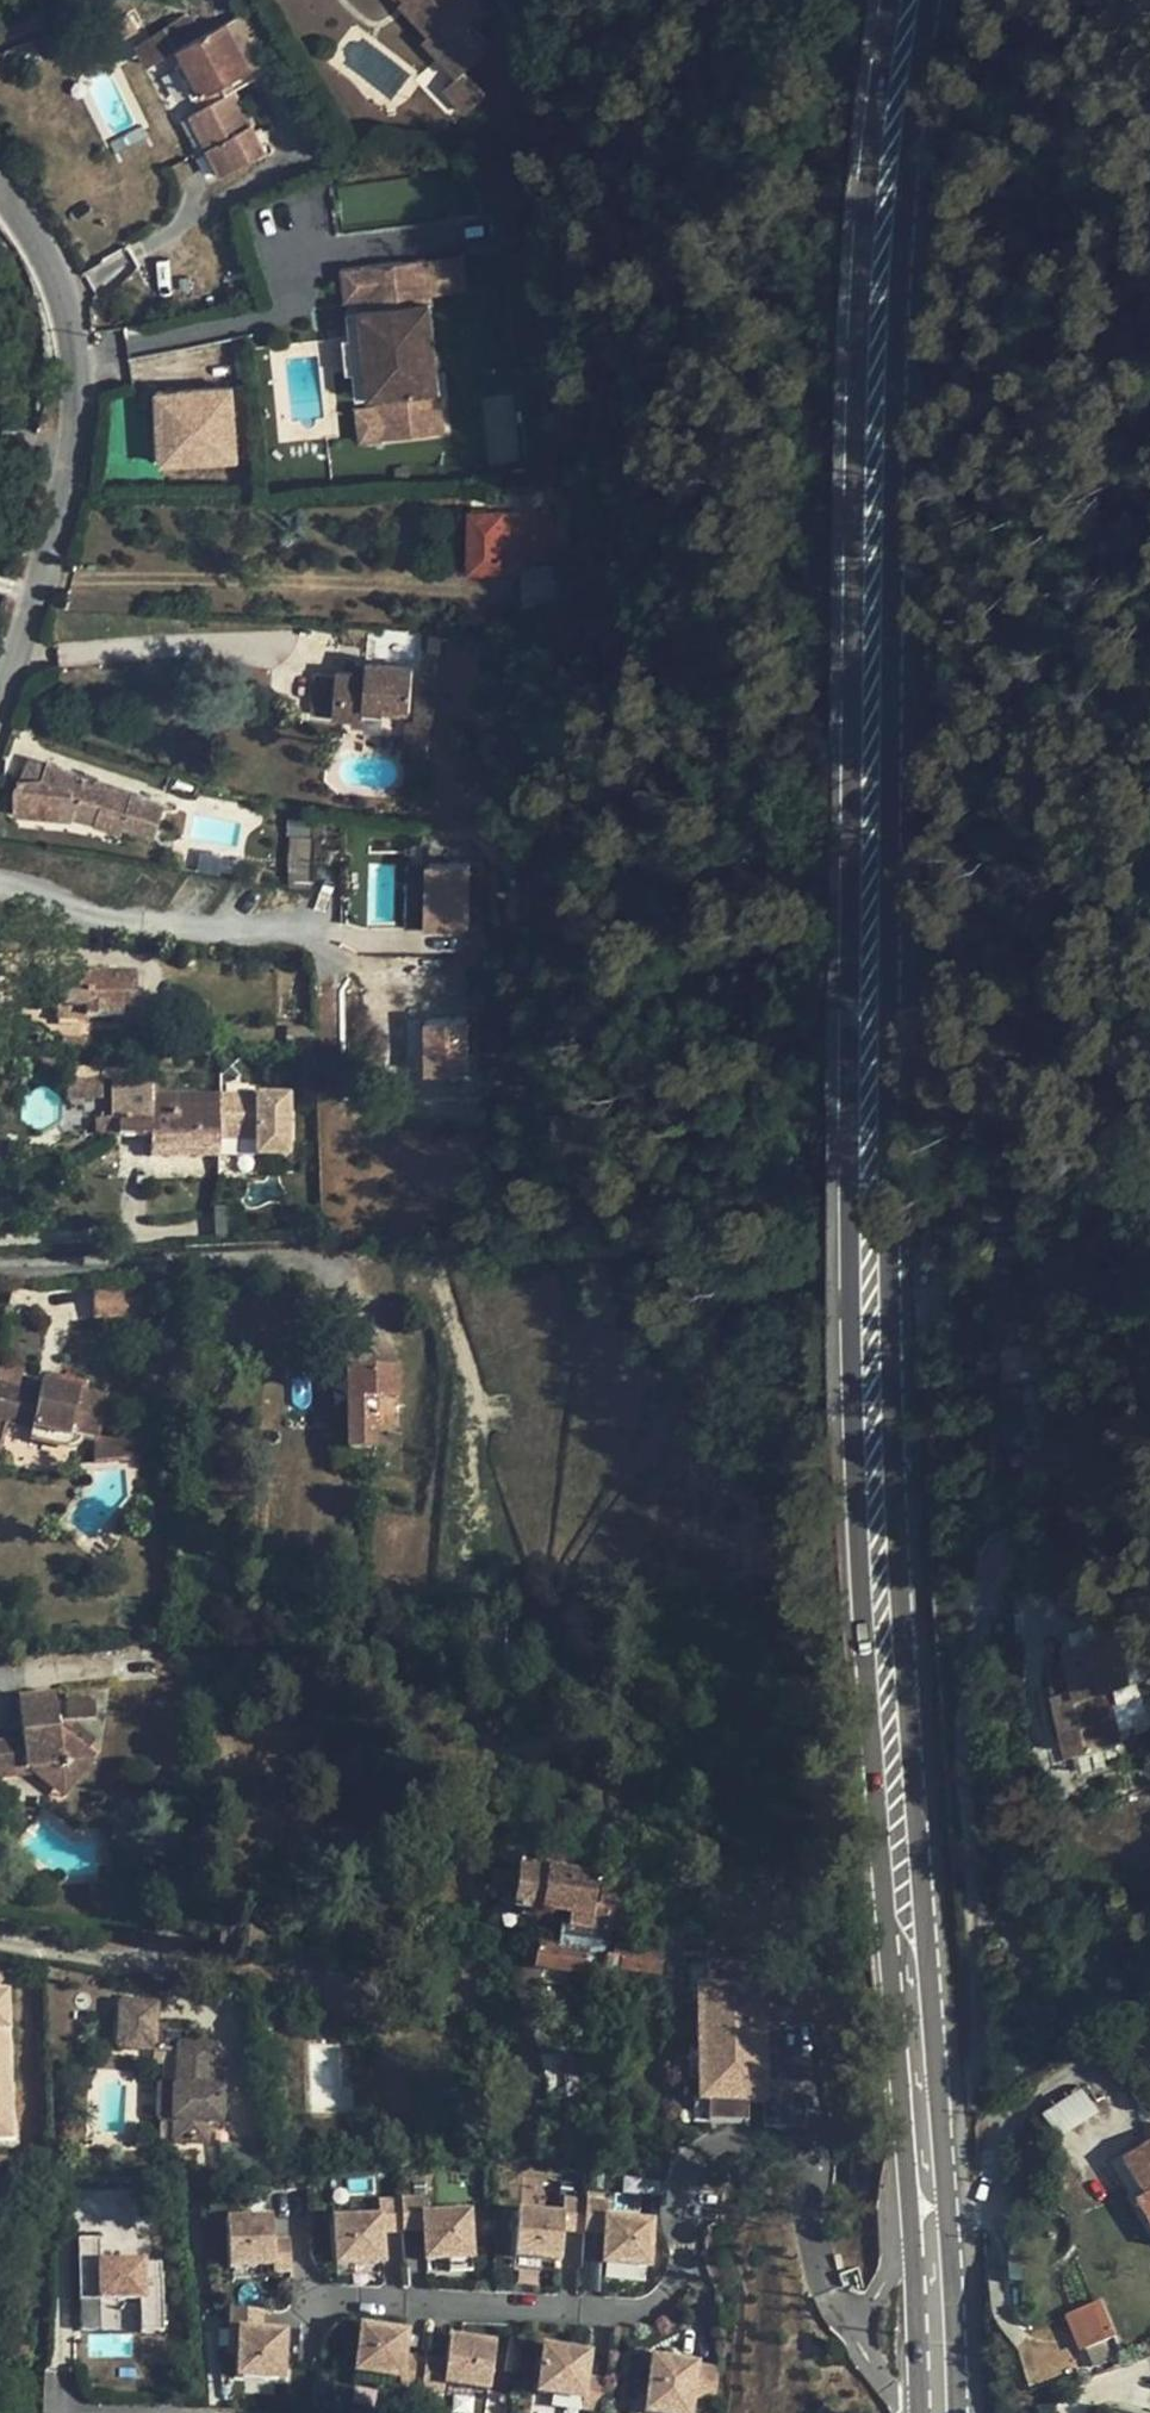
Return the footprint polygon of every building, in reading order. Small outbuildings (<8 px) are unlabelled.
[(220,18),(227,14),(219,0),(208,0),(220,18)] [(409,0),(403,0),(401,2),(407,9),(412,4),(409,0)] [(412,4),(407,9),(430,34),(424,40),(457,76),(462,71),(490,46),(468,22),(480,11),(470,0),(409,0),(412,4)] [(136,4),(120,10),(126,28),(142,23),(136,4)] [(226,23),(208,32),(193,18),(186,17),(168,29),(178,49),(185,60),(202,93),(203,95),(220,86),(251,70),(249,66),(236,43),(226,23)] [(258,30),(236,43),(249,66),(271,54),(258,30)] [(202,93),(185,60),(175,66),(193,98),(202,93)] [(251,70),(220,86),(226,96),(256,79),(251,70)] [(482,93),(462,71),(457,76),(445,87),(465,109),(482,93)] [(226,96),(190,115),(223,175),(267,151),(235,91),(226,96)] [(423,264),(363,271),(365,297),(367,297),(379,296),(380,309),(368,310),(377,395),(389,393),(442,387),(434,303),(427,304),(423,264)] [(367,297),(365,297),(363,271),(356,272),(355,267),(342,268),(345,299),(359,298),(360,310),(368,309),(367,297)] [(364,396),(377,395),(368,310),(355,311),(358,337),(352,338),(355,371),(362,370),(364,396)] [(160,392),(165,465),(242,460),(237,387),(160,392)] [(390,406),(365,409),(367,435),(441,427),(437,388),(389,393),(390,406)] [(517,460),(512,395),(483,397),(488,463),(517,460)] [(553,515),(469,513),(468,571),(520,572),(521,572),(521,555),(551,556),(553,515)] [(412,667),(366,664),(365,676),(355,675),(337,673),(336,676),(315,674),(312,716),(333,716),(364,719),(364,714),(365,704),(383,705),(383,709),(384,710),(409,711),(412,667)] [(366,664),(356,664),(355,675),(365,676),(366,664)] [(383,709),(383,705),(365,704),(364,714),(384,716),(384,710),(383,709)] [(418,704),(417,723),(429,725),(432,725),(433,706),(418,704)] [(24,723),(15,721),(11,731),(20,734),(24,723)] [(48,762),(29,756),(23,778),(42,777),(48,762)] [(88,775),(48,762),(42,777),(23,778),(18,778),(15,787),(15,813),(72,818),(80,795),(102,803),(95,823),(122,832),(124,826),(155,836),(165,803),(143,798),(145,794),(96,778),(94,783),(87,780),(88,775)] [(102,803),(80,795),(72,818),(95,823),(102,803)] [(306,817),(292,817),(291,834),(306,835),(306,817)] [(310,838),(291,837),(289,867),(308,867),(310,838)] [(424,862),(426,933),(469,932),(468,862),(424,862)] [(308,867),(289,867),(289,879),(308,880),(308,867)] [(261,871),(250,869),(248,880),(259,882),(261,871)] [(135,973),(57,972),(56,1008),(85,1009),(85,1017),(134,1018),(135,973)] [(56,1018),(85,1019),(85,1017),(85,1009),(56,1008),(56,1018)] [(470,1079),(469,1018),(423,1019),(424,1080),(470,1079)] [(87,1038),(69,1038),(68,1050),(85,1050),(87,1038)] [(171,1041),(164,1041),(164,1052),(193,1052),(193,1041),(171,1041)] [(158,1083),(112,1083),(112,1123),(118,1124),(118,1137),(150,1137),(150,1157),(219,1157),(219,1147),(219,1123),(219,1096),(159,1097),(158,1083)] [(237,1097),(219,1096),(219,1123),(237,1123),(237,1097)] [(139,1284),(90,1287),(92,1320),(141,1317),(139,1284)] [(397,1370),(347,1369),(347,1450),(374,1450),(373,1428),(398,1428),(397,1370)] [(0,1385),(0,1423),(4,1424),(32,1430),(30,1438),(67,1446),(69,1438),(79,1391),(41,1383),(39,1394),(0,1385)] [(79,1391),(69,1438),(92,1442),(95,1442),(96,1441),(105,1396),(79,1391)] [(138,1462),(136,1442),(120,1443),(96,1441),(95,1442),(92,1442),(93,1466),(138,1462)] [(367,1506),(355,1504),(353,1518),(364,1520),(367,1506)] [(99,1572),(85,1559),(74,1571),(87,1583),(99,1572)] [(358,1623),(346,1624),(347,1642),(359,1643),(358,1623)] [(1068,1664),(1048,1668),(1066,1752),(1075,1750),(1119,1740),(1111,1707),(1107,1689),(1128,1685),(1116,1632),(1064,1644),(1068,1664)] [(1137,1682),(1128,1685),(1107,1689),(1111,1707),(1141,1700),(1137,1682)] [(95,1693),(66,1696),(68,1714),(98,1711),(95,1693)] [(18,1702),(20,1719),(21,1731),(22,1743),(0,1745),(0,1778),(26,1775),(25,1768),(28,1768),(66,1799),(96,1760),(87,1752),(67,1736),(65,1734),(59,1734),(54,1698),(18,1702)] [(96,1742),(75,1726),(67,1736),(87,1752),(96,1742)] [(1119,1740),(1075,1750),(1080,1773),(1124,1764),(1119,1740)] [(598,1877),(575,1873),(543,1869),(545,1856),(523,1852),(520,1866),(518,1865),(517,1876),(513,1900),(512,1908),(540,1911),(569,1915),(568,1927),(590,1931),(609,1934),(610,1931),(612,1909),(613,1901),(616,1883),(602,1881),(599,1901),(600,1902),(599,1908),(594,1908),(598,1877)] [(578,1859),(545,1854),(545,1856),(543,1869),(575,1873),(578,1859)] [(517,1876),(495,1873),(492,1897),(513,1900),(517,1876)] [(612,1909),(610,1931),(625,1933),(629,1903),(613,1901),(612,1909)] [(229,1947),(231,1928),(222,1927),(221,1946),(229,1947)] [(708,1983),(708,1965),(694,1965),(694,1989),(696,1989),(696,2098),(694,2098),(694,2124),(708,2124),(708,2105),(769,2105),(768,1983),(766,1983),(766,1965),(747,1965),(747,1983),(708,1983)] [(0,1987),(0,2139),(18,2138),(12,1986),(0,1987)] [(155,2027),(156,2006),(120,2005),(119,2031),(153,2033),(155,2033),(155,2027)] [(308,2005),(288,2006),(289,2022),(308,2022),(308,2005)] [(153,2033),(153,2051),(178,2052),(179,2045),(187,2046),(189,2030),(155,2027),(155,2033),(153,2033)] [(118,2049),(153,2051),(153,2033),(119,2031),(118,2049)] [(187,2046),(179,2045),(178,2052),(177,2087),(174,2087),(173,2121),(175,2120),(174,2142),(206,2143),(207,2122),(220,2123),(222,2079),(209,2079),(210,2066),(211,2046),(187,2046)] [(570,2049),(539,2054),(548,2102),(580,2096),(570,2049)] [(223,2067),(210,2066),(209,2079),(222,2079),(223,2067)] [(174,2087),(160,2086),(158,2120),(173,2121),(174,2087)] [(1123,2162),(1146,2198),(1149,2195),(1149,2197),(1149,2144),(1123,2162)] [(274,2162),(250,2166),(248,2170),(248,2173),(250,2176),(253,2177),(258,2178),(268,2176),(264,2168),(275,2165),(274,2162)] [(275,2165),(264,2168),(268,2176),(279,2174),(277,2174),(275,2165)] [(1149,2195),(1146,2198),(1137,2203),(1149,2223),(1149,2197),(1149,2195)] [(378,2200),(379,2217),(332,2219),(333,2268),(385,2265),(383,2236),(421,2234),(422,2263),(474,2260),(471,2211),(423,2213),(423,2198),(378,2200)] [(564,2198),(564,2214),(516,2212),(514,2262),(562,2263),(563,2235),(601,2237),(600,2268),(654,2270),(655,2219),(608,2218),(608,2199),(564,2198)] [(272,2240),(270,2216),(224,2220),(225,2270),(270,2268),(271,2275),(291,2274),(289,2239),(272,2240)] [(101,2260),(100,2239),(78,2240),(80,2305),(140,2303),(141,2333),(165,2332),(162,2261),(144,2262),(144,2258),(101,2260)] [(1113,2339),(1099,2303),(1069,2316),(1083,2351),(1110,2340),(1113,2339)] [(282,2383),(285,2332),(262,2331),(263,2311),(226,2309),(224,2353),(233,2354),(231,2380),(282,2383)] [(352,2376),(398,2381),(397,2391),(442,2396),(443,2388),(489,2393),(495,2344),(447,2338),(444,2361),(405,2357),(408,2333),(357,2327),(352,2376)] [(1110,2340),(1083,2351),(1089,2367),(1116,2356),(1110,2340)] [(534,2397),(585,2403),(592,2353),(540,2347),(534,2397)] [(695,2400),(715,2402),(718,2368),(648,2360),(642,2412),(694,2412),(695,2400)]
